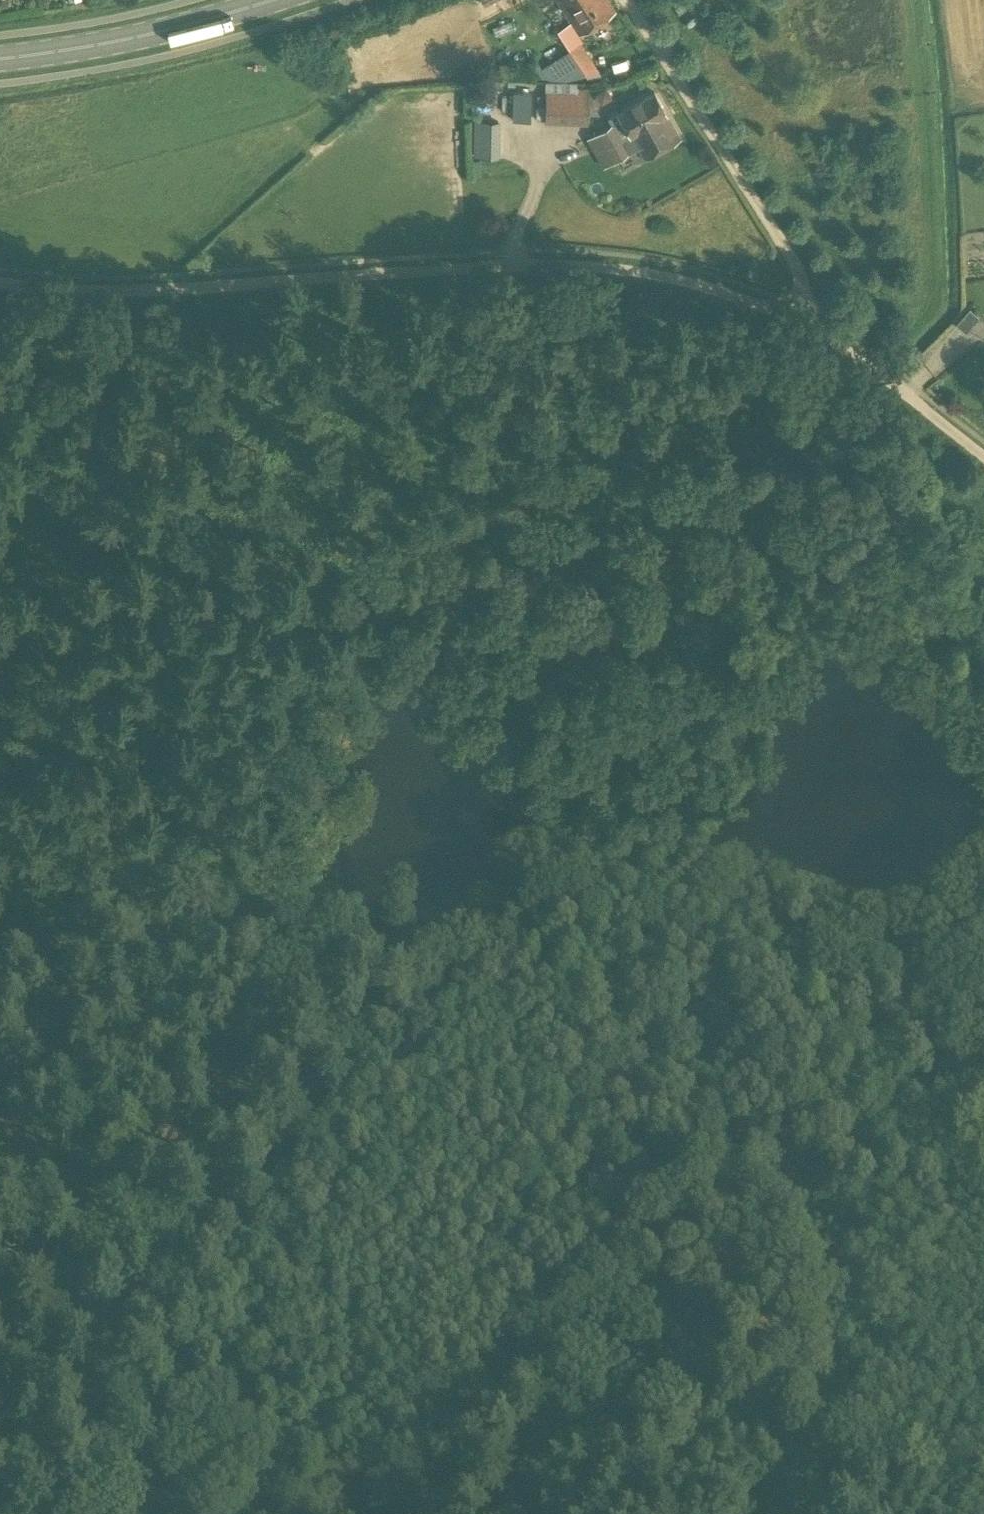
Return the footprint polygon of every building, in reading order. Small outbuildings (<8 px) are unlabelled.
[(615,11),(608,0),(557,0),(579,34),(615,11)] [(565,80),(585,74),(597,69),(580,42),(540,68),(548,79),(565,80)] [(536,118),(545,118),(544,123),(587,124),(587,88),(577,88),(577,92),(546,91),(546,106),(537,106),(536,118)] [(644,159),(679,138),(665,114),(666,114),(653,91),(606,118),(610,124),(586,139),(602,167),(637,147),(644,159)] [(530,121),(530,106),(512,106),(512,120),(530,121)] [(473,120),(473,156),(499,156),(500,120),(473,120)]
